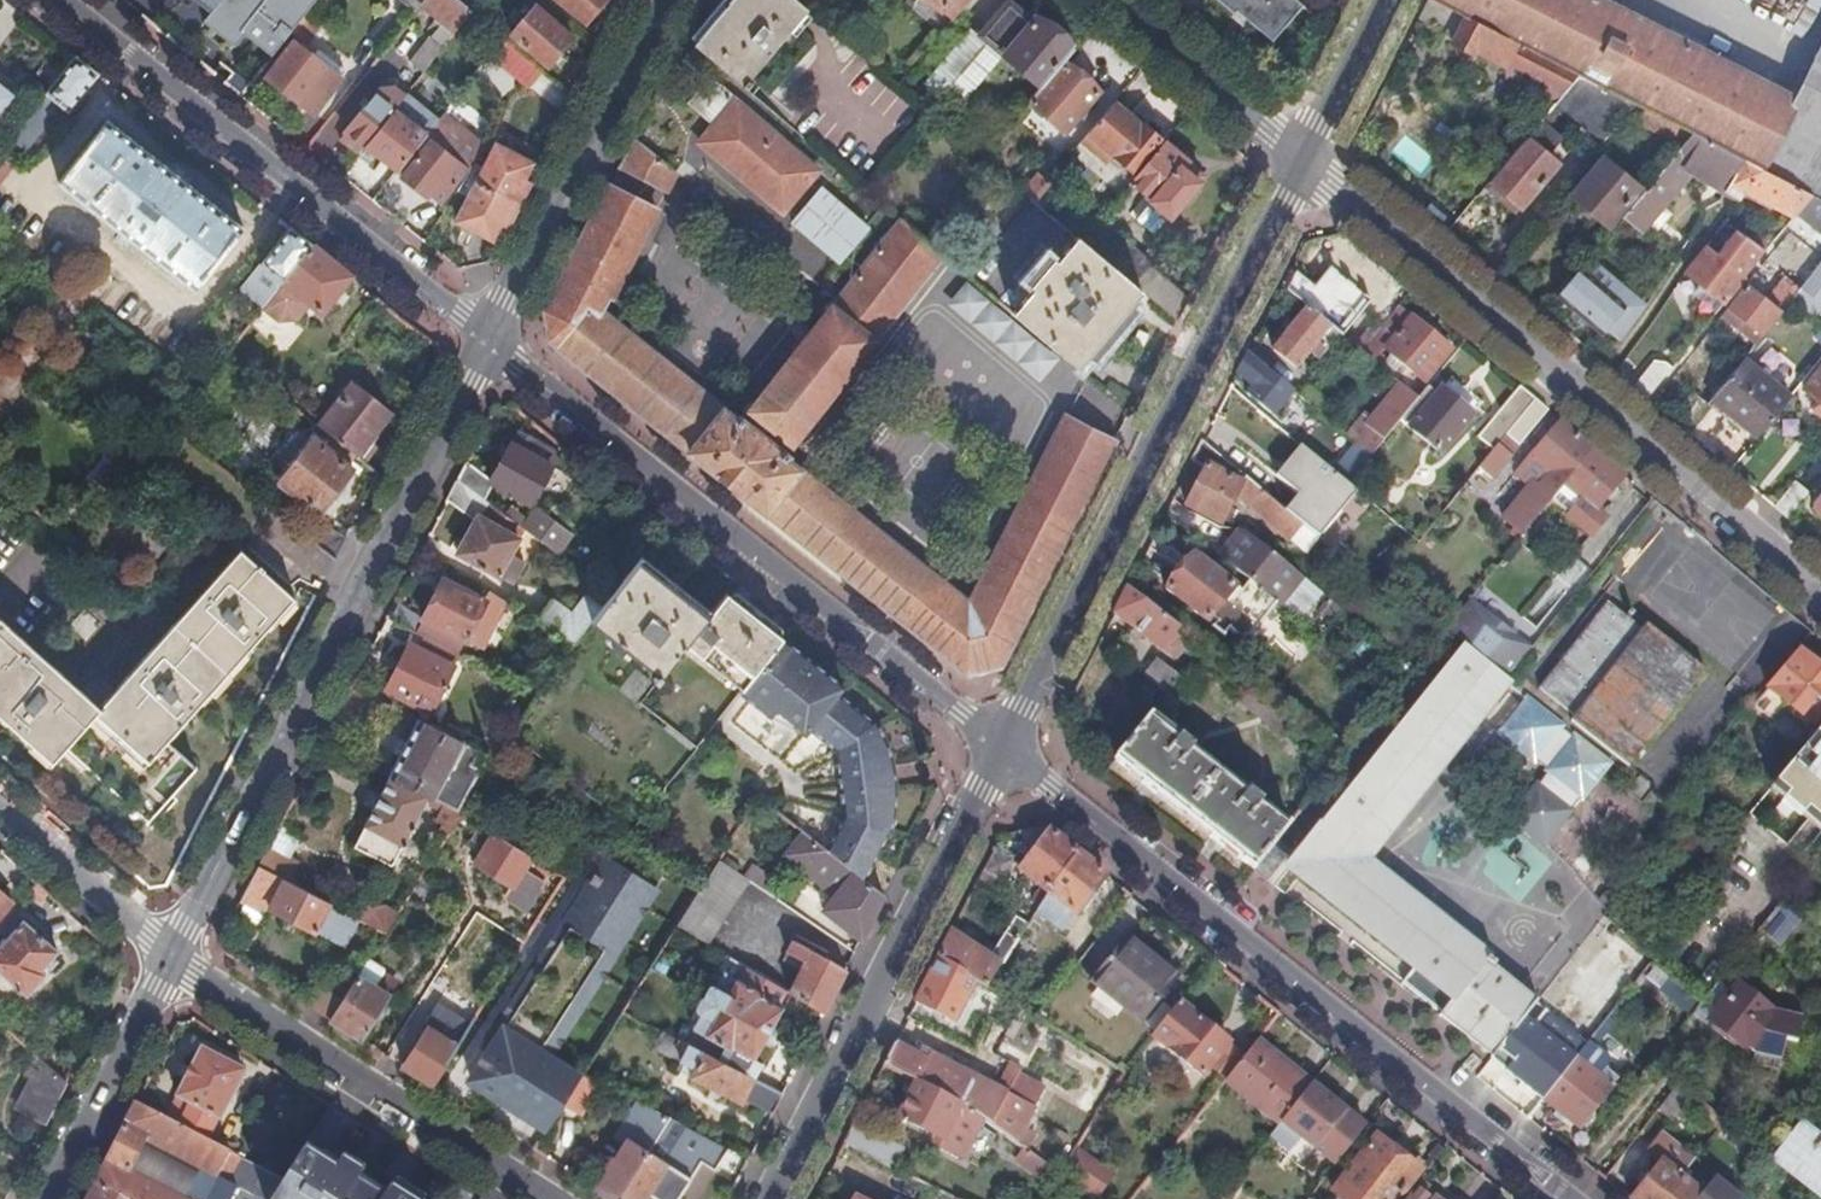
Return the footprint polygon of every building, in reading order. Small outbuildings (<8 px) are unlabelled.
[(254,0),(171,0),(168,3),(224,48),(260,5),(254,0)] [(417,12),(422,6),(427,0),(402,0),(417,12)] [(424,74),(472,12),(457,0),(427,0),(422,6),(445,24),(431,41),(429,40),(411,63),(424,74)] [(588,23),(608,0),(559,0),(588,23)] [(747,90),(752,84),(749,81),(807,11),(794,0),(733,0),(695,45),(747,90)] [(942,12),(952,0),(928,0),(942,12)] [(1189,15),(1196,0),(1172,0),(1172,1),(1189,15)] [(1421,17),(1456,36),(1453,43),(1475,54),(1477,51),(1505,66),(1508,79),(1556,104),(1579,76),(1433,0),(1429,0),(1421,17)] [(1796,101),(1599,0),(1433,0),(1579,76),(1636,105),(1645,109),(1694,134),(1763,169),(1796,101)] [(945,102),(1020,11),(1010,3),(982,36),(972,29),(926,85),(945,102)] [(575,39),(538,7),(513,37),(549,68),(575,39)] [(1026,16),(1020,11),(945,102),(958,114),(1004,58),(1042,88),(1063,63),(1074,50),(1037,19),(1025,33),(1018,26),(1026,16)] [(307,13),(295,28),(308,38),(320,23),(307,13)] [(318,54),(297,38),(269,73),(316,112),(349,71),(321,49),(318,54)] [(518,73),(530,59),(503,38),(493,52),(518,73)] [(1763,169),(1815,197),(1820,200),(1820,50),(1796,101),(1763,169)] [(51,84),(45,93),(68,112),(98,74),(75,55),(59,74),(51,84)] [(37,73),(51,84),(59,74),(45,63),(37,73)] [(1063,63),(1042,88),(1029,103),(1066,134),(1100,94),(1063,63)] [(1527,138),(1547,156),(1562,138),(1549,125),(1563,108),(1605,143),(1636,105),(1579,76),(1556,104),(1527,138)] [(784,214),(820,172),(713,80),(694,103),(716,124),(701,143),(784,214)] [(0,83),(0,111),(14,93),(0,83)] [(359,156),(366,148),(405,97),(395,89),(384,90),(379,97),(376,97),(348,134),(349,136),(344,143),(359,156)] [(366,148),(398,173),(410,157),(438,121),(405,97),(366,148)] [(40,98),(9,139),(21,149),(53,108),(40,98)] [(1140,127),(1114,104),(1080,144),(1106,166),(1115,156),(1138,175),(1164,143),(1142,124),(1140,127)] [(1694,134),(1645,109),(1639,123),(1682,148),(1694,134)] [(438,121),(410,157),(416,162),(402,179),(425,197),(427,193),(439,202),(465,170),(462,168),(458,164),(461,161),(465,165),(480,145),(443,115),(438,121)] [(243,228),(107,120),(60,182),(195,289),(243,228)] [(1691,175),(1738,198),(1745,190),(1763,169),(1694,134),(1682,148),(1623,218),(1642,235),(1643,234),(1649,226),(1662,210),(1691,175)] [(1422,176),(1435,157),(1401,136),(1389,156),(1422,176)] [(635,138),(620,167),(667,191),(677,172),(635,138)] [(1547,156),(1527,138),(1490,182),(1521,208),(1558,164),(1547,156)] [(1169,148),(1164,143),(1138,175),(1131,183),(1153,201),(1136,221),(1153,236),(1198,184),(1196,183),(1202,176),(1182,159),(1185,155),(1184,152),(1176,145),(1171,145),(1169,148)] [(477,184),(519,206),(531,185),(523,181),(532,165),(497,148),(477,184)] [(1639,190),(1603,159),(1571,197),(1607,227),(1639,190)] [(1745,190),(1738,198),(1741,200),(1747,191),(1797,217),(1800,214),(1815,197),(1763,169),(1745,190)] [(1033,202),(1049,182),(1039,174),(1022,193),(1033,202)] [(501,224),(508,228),(519,206),(477,184),(467,179),(458,192),(470,198),(458,222),(494,239),(501,224)] [(1057,188),(1049,182),(1033,202),(1051,217),(1059,207),(1049,198),(1057,188)] [(657,211),(610,187),(545,314),(551,344),(654,425),(869,596),(967,674),(1001,666),(1115,444),(1066,419),(969,607),(783,458),(942,254),(901,220),(741,425),(601,314),(610,296),(613,297),(657,211)] [(795,222),(841,263),(870,232),(824,190),(795,222)] [(1820,231),(1820,200),(1815,197),(1800,214),(1820,231)] [(1671,218),(1662,210),(1649,226),(1658,234),(1671,218)] [(1621,220),(1613,231),(1617,234),(1626,224),(1621,220)] [(312,244),(290,227),(254,272),(271,286),(267,292),(271,297),(277,288),(312,244)] [(1100,236),(1092,229),(1080,242),(1089,250),(1100,236)] [(1688,272),(1726,304),(1767,251),(1751,239),(1739,231),(1720,256),(1709,247),(1688,272)] [(1751,239),(1767,251),(1774,243),(1756,232),(1751,239)] [(1012,314),(1077,370),(1141,293),(1132,283),(1089,250),(1080,242),(1076,239),(1012,314)] [(1141,293),(1176,323),(1188,301),(1149,266),(1150,265),(1121,241),(1105,260),(1132,283),(1141,293)] [(312,244),(277,288),(284,293),(290,286),(323,312),(351,275),(312,244)] [(1820,266),(1820,260),(1805,247),(1783,276),(1786,279),(1767,302),(1757,294),(1766,283),(1755,275),(1725,315),(1738,327),(1744,319),(1764,336),(1792,300),(1820,266)] [(1589,259),(1558,296),(1603,334),(1607,330),(1619,340),(1645,307),(1589,259)] [(1805,289),(1820,301),(1820,266),(1805,289)] [(850,274),(841,267),(822,290),(831,298),(850,274)] [(1619,340),(1620,341),(1646,308),(1645,307),(1619,340)] [(1402,308),(1363,355),(1375,364),(1385,351),(1424,382),(1451,350),(1402,308)] [(1330,328),(1308,310),(1274,352),(1297,370),(1313,350),(1317,353),(1324,346),(1320,342),(1330,328)] [(1744,319),(1738,327),(1758,344),(1764,336),(1744,319)] [(231,375),(240,365),(226,353),(218,364),(231,375)] [(1241,368),(1237,375),(1254,388),(1249,395),(1275,415),(1293,392),(1248,355),(1241,368)] [(1634,389),(1648,401),(1676,367),(1668,360),(1657,360),(1634,389)] [(1713,400),(1758,438),(1790,399),(1778,389),(1744,361),(1713,400)] [(1806,389),(1820,401),(1820,369),(1806,389)] [(251,381),(255,377),(249,372),(245,377),(251,381)] [(1438,396),(1428,388),(1419,399),(1410,411),(1419,419),(1411,429),(1442,456),(1484,404),(1453,378),(1438,396)] [(354,454),(359,458),(373,442),(371,440),(392,413),(353,382),(318,426),(326,432),(354,454)] [(1363,424),(1351,439),(1373,457),(1410,411),(1419,399),(1401,385),(1367,427),(1363,424)] [(1533,400),(1518,387),(1494,417),(1508,430),(1533,400)] [(1533,400),(1508,430),(1478,468),(1491,479),(1547,411),(1533,400)] [(1258,412),(1224,452),(1258,480),(1278,455),(1284,460),(1287,456),(1282,452),(1292,439),(1258,412)] [(1548,504),(1591,449),(1568,430),(1560,423),(1514,476),(1528,487),(1502,520),(1513,530),(1521,536),(1548,504)] [(490,479),(467,462),(458,479),(486,499),(494,483),(530,503),(559,454),(536,440),(536,438),(522,431),(514,444),(512,444),(490,479)] [(346,465),(354,454),(326,432),(318,443),(313,439),(281,481),(318,511),(351,469),(346,465)] [(1203,442),(1192,463),(1207,469),(1200,483),(1195,481),(1191,488),(1196,492),(1188,507),(1222,526),(1235,500),(1239,503),(1242,502),(1305,555),(1319,538),(1285,511),(1203,442)] [(1321,463),(1301,446),(1295,453),(1300,458),(1291,470),(1305,482),(1321,463)] [(1590,538),(1605,519),(1596,511),(1624,476),(1615,469),(1591,449),(1548,504),(1590,538)] [(1285,511),(1319,538),(1344,509),(1341,505),(1330,496),(1342,481),(1324,466),(1290,506),(1285,511)] [(1775,508),(1789,520),(1815,488),(1800,477),(1775,508)] [(458,479),(449,498),(476,519),(459,553),(514,583),(525,560),(511,553),(524,527),(522,526),(486,499),(458,479)] [(1330,496),(1341,505),(1354,490),(1349,486),(1342,481),(1330,496)] [(1813,505),(1820,513),(1820,496),(1813,505)] [(524,527),(558,552),(573,534),(537,507),(522,526),(524,527)] [(78,541),(84,533),(75,525),(67,534),(76,542),(78,541)] [(1519,542),(1521,536),(1513,530),(1511,535),(1519,542)] [(1244,532),(1222,560),(1252,584),(1279,605),(1301,578),(1244,532)] [(1319,538),(1305,555),(1314,562),(1328,545),(1319,538)] [(0,619),(0,719),(4,722),(6,720),(29,739),(27,742),(52,766),(67,750),(87,768),(90,766),(128,800),(126,802),(150,824),(199,768),(166,738),(205,696),(208,698),(252,649),(250,645),(271,623),(274,625),(297,599),(241,549),(98,707),(0,619)] [(1279,605),(1252,584),(1244,594),(1198,557),(1168,593),(1209,624),(1213,620),(1218,624),(1215,629),(1225,637),(1230,632),(1247,645),(1279,605)] [(708,617),(639,561),(613,594),(602,608),(593,620),(658,672),(654,679),(658,682),(687,645),(708,617)] [(482,647),(507,599),(491,590),(485,600),(445,579),(418,633),(429,639),(460,655),(463,657),(472,642),(482,647)] [(593,601),(602,608),(613,594),(604,586),(593,601)] [(1128,590),(1115,614),(1161,651),(1163,650),(1176,661),(1183,652),(1190,643),(1197,649),(1199,646),(1128,590)] [(782,637),(725,593),(708,617),(687,645),(743,688),(782,637)] [(575,643),(593,620),(602,608),(593,601),(587,597),(574,614),(553,599),(538,619),(575,643)] [(1447,631),(1509,679),(1534,648),(1473,599),(1447,631)] [(1572,720),(1628,765),(1705,670),(1650,624),(1646,630),(1611,602),(1543,687),(1576,715),(1572,720)] [(1279,605),(1247,645),(1255,652),(1287,612),(1279,605)] [(843,685),(782,637),(743,688),(740,692),(770,716),(806,734),(810,728),(836,750),(845,815),(827,850),(856,874),(867,851),(876,858),(881,848),(892,825),(894,825),(897,799),(897,789),(897,780),(896,771),(891,749),(884,726),(882,727),(838,692),(843,685)] [(430,712),(460,655),(429,639),(423,652),(410,645),(387,689),(430,712)] [(1190,643),(1183,652),(1190,658),(1197,649),(1190,643)] [(1400,987),(1491,1061),(1525,1019),(1536,1005),(1494,971),(1497,967),(1368,862),(1488,710),(1510,683),(1469,650),(1327,828),(1325,827),(1291,869),(1414,969),(1400,987)] [(1800,652),(1769,689),(1813,725),(1820,716),(1820,669),(1800,652)] [(1144,677),(1168,697),(1181,680),(1158,662),(1144,677)] [(537,696),(546,682),(538,677),(523,689),(537,696)] [(1529,699),(1510,683),(1488,710),(1508,726),(1529,699)] [(1611,764),(1529,699),(1508,726),(1500,735),(1534,761),(1535,761),(1549,772),(1538,786),(1537,785),(1510,820),(1546,847),(1573,813),(1572,811),(1583,797),(1584,798),(1611,764)] [(1751,709),(1758,716),(1767,705),(1760,699),(1751,709)] [(1752,722),(1758,716),(1751,709),(1745,717),(1752,722)] [(1151,718),(1116,761),(1254,870),(1278,840),(1289,827),(1260,804),(1262,801),(1256,796),(1254,797),(1249,793),(1248,794),(1192,750),(1194,747),(1189,742),(1187,744),(1180,738),(1179,740),(1151,718)] [(428,796),(435,800),(464,742),(421,720),(395,770),(387,766),(383,773),(391,777),(428,796)] [(1726,852),(1747,869),(1794,811),(1799,815),(1804,809),(1820,823),(1820,730),(1721,849),(1726,852)] [(394,866),(428,796),(391,777),(356,847),(394,866)] [(445,840),(461,814),(447,807),(437,827),(443,831),(441,837),(445,840)] [(529,997),(628,841),(625,840),(599,823),(566,876),(524,942),(502,979),(529,997)] [(1043,901),(1078,852),(1045,827),(1018,833),(1037,848),(1020,869),(1040,885),(1034,895),(1043,901)] [(523,869),(530,855),(492,832),(475,862),(513,885),(505,897),(526,909),(543,881),(523,869)] [(1516,834),(1513,839),(1503,832),(1478,870),(1522,899),(1551,857),(1516,834)] [(884,896),(864,880),(856,874),(827,850),(805,833),(788,855),(837,895),(852,908),(840,922),(862,939),(873,918),(884,896)] [(1278,840),(1254,870),(1268,881),(1292,852),(1278,840)] [(301,864),(269,848),(259,868),(290,884),(301,864)] [(864,880),(876,858),(867,851),(856,874),(864,880)] [(1107,875),(1078,852),(1043,901),(1037,910),(1061,929),(1074,912),(1077,914),(1107,875)] [(746,876),(721,859),(701,889),(678,926),(708,943),(749,879),(746,876)] [(749,879),(777,897),(786,884),(756,863),(746,876),(749,879)] [(346,946),(360,920),(290,884),(259,868),(242,901),(270,915),(272,911),(315,934),(318,931),(346,946)] [(678,926),(701,889),(671,870),(524,1103),(553,1122),(564,1105),(583,1075),(623,1013),(651,969),(678,926)] [(0,892),(0,915),(11,902),(0,892)] [(825,909),(840,922),(852,908),(837,895),(825,909)] [(1784,900),(1760,931),(1781,946),(1806,916),(1784,900)] [(386,934),(398,914),(385,906),(376,908),(368,924),(386,934)] [(12,913),(0,927),(0,931),(8,939),(0,949),(0,970),(30,995),(47,975),(42,971),(59,951),(24,922),(23,922),(12,913)] [(478,913),(462,938),(477,948),(493,922),(478,913)] [(996,975),(1028,924),(1015,917),(991,957),(952,933),(939,958),(975,980),(988,987),(996,975)] [(839,983),(846,969),(825,957),(828,951),(797,933),(787,950),(789,952),(785,959),(801,968),(789,990),(825,1011),(839,983)] [(1641,964),(1610,940),(1552,1013),(1584,1038),(1641,964)] [(1170,974),(1129,942),(1102,976),(1142,1009),(1170,974)] [(975,980),(939,958),(916,1003),(954,1021),(975,980)] [(353,1034),(360,1038),(388,994),(374,986),(384,970),(369,960),(351,990),(332,1020),(353,1034)] [(711,985),(704,997),(769,1033),(782,1008),(762,997),(763,994),(724,973),(717,986),(711,985)] [(1013,986),(996,975),(988,987),(1001,996),(1005,998),(1013,986)] [(332,1020),(351,990),(331,977),(311,1008),(332,1020)] [(1771,1011),(1739,985),(1710,1021),(1723,1032),(1721,1034),(1735,1046),(1738,1043),(1749,1052),(1747,1064),(1776,1071),(1782,1042),(1793,1045),(1799,1020),(1772,1014),(1771,1011)] [(1001,996),(988,987),(981,997),(997,1007),(1001,996)] [(1014,1003),(1005,998),(1001,996),(997,1007),(1008,1014),(1014,1003)] [(769,1033),(704,997),(697,1009),(701,1013),(693,1028),(725,1046),(719,1060),(746,1074),(769,1033)] [(1180,1002),(1154,1036),(1204,1076),(1231,1043),(1180,1002)] [(466,1034),(477,1017),(464,1009),(454,1026),(466,1034)] [(1049,1017),(1040,1012),(1036,1018),(1045,1023),(1049,1017)] [(434,1085),(458,1100),(492,1047),(484,1041),(493,1026),(477,1017),(466,1034),(459,1046),(434,1085)] [(1527,1090),(1512,1108),(1528,1120),(1542,1101),(1576,1059),(1571,1054),(1580,1042),(1548,1018),(1539,1030),(1506,1072),(1514,1078),(1527,1090)] [(1525,1019),(1491,1061),(1506,1072),(1539,1030),(1525,1019)] [(415,1073),(434,1085),(459,1046),(430,1027),(405,1066),(415,1073)] [(1098,1073),(1027,1033),(1009,1067),(1080,1106),(1098,1073)] [(719,1060),(679,1040),(676,1048),(686,1052),(681,1062),(696,1069),(692,1078),(742,1103),(744,1099),(774,1113),(784,1094),(746,1074),(719,1060)] [(1258,1042),(1226,1083),(1281,1125),(1282,1123),(1312,1084),(1258,1042)] [(1576,1059),(1542,1101),(1580,1132),(1613,1091),(1598,1078),(1610,1062),(1588,1044),(1576,1059)] [(952,1099),(965,1072),(930,1054),(926,1061),(894,1045),(885,1064),(917,1081),(952,1099)] [(168,1121),(209,1142),(220,1119),(222,1120),(246,1073),(204,1051),(168,1121)] [(47,1122),(68,1080),(37,1053),(30,1066),(36,1070),(19,1107),(47,1122)] [(998,1088),(965,1072),(952,1099),(962,1104),(983,1119),(1011,1139),(1036,1088),(1007,1071),(998,1088)] [(583,1075),(564,1105),(581,1116),(602,1084),(583,1075)] [(1514,1078),(1499,1097),(1504,1101),(1512,1108),(1527,1090),(1514,1078)] [(952,1099),(917,1081),(899,1117),(905,1119),(904,1122),(907,1124),(908,1121),(944,1139),(940,1146),(962,1161),(983,1119),(962,1104),(952,1099)] [(1367,1127),(1312,1084),(1282,1123),(1337,1166),(1367,1127)] [(1680,1086),(1659,1112),(1673,1124),(1686,1107),(1718,1133),(1726,1123),(1680,1086)] [(137,1105),(120,1137),(96,1184),(125,1198),(186,1198),(133,1171),(149,1140),(220,1178),(233,1155),(209,1142),(168,1121),(137,1105)] [(599,1190),(613,1198),(619,1198),(669,1118),(643,1105),(635,1118),(642,1123),(630,1142),(629,1142),(599,1190)] [(619,1198),(645,1198),(666,1165),(664,1164),(671,1153),(680,1158),(696,1131),(669,1118),(619,1198)] [(896,1145),(854,1122),(844,1143),(886,1164),(896,1145)] [(1773,1160),(1820,1198),(1820,1142),(1801,1126),(1773,1160)] [(1631,1198),(1666,1198),(1682,1178),(1695,1162),(1661,1135),(1646,1154),(1659,1164),(1631,1198)] [(1378,1136),(1334,1192),(1342,1198),(1399,1198),(1421,1171),(1378,1136)] [(741,1155),(738,1152),(708,1137),(698,1157),(732,1173),(741,1155)] [(285,1181),(233,1155),(220,1178),(149,1140),(133,1171),(186,1198),(275,1198),(285,1181)] [(307,1147),(285,1181),(275,1198),(295,1198),(321,1156),(307,1147)] [(1062,1174),(1025,1149),(1017,1161),(1053,1188),(1062,1174)] [(1062,1174),(1097,1198),(1099,1198),(1115,1175),(1078,1149),(1062,1174)] [(321,1156),(295,1198),(411,1198),(394,1188),(400,1180),(397,1179),(389,1190),(385,1197),(361,1181),(364,1175),(366,1170),(364,1169),(357,1179),(340,1168),(347,1157),(344,1156),(341,1160),(337,1167),(324,1157),(328,1151),(326,1150),(322,1155),(321,1156)] [(341,1160),(328,1151),(324,1157),(337,1167),(341,1160)] [(364,1169),(347,1157),(340,1168),(357,1179),(364,1169)] [(389,1190),(364,1175),(361,1181),(385,1197),(389,1190)] [(1666,1198),(1738,1198),(1713,1180),(1701,1194),(1682,1178),(1666,1198)] [(400,1180),(394,1188),(411,1198),(423,1198),(425,1196),(400,1180)] [(1406,1198),(1438,1198),(1435,1196),(1436,1193),(1421,1181),(1406,1198)] [(96,1184),(88,1198),(125,1198),(96,1184)]
